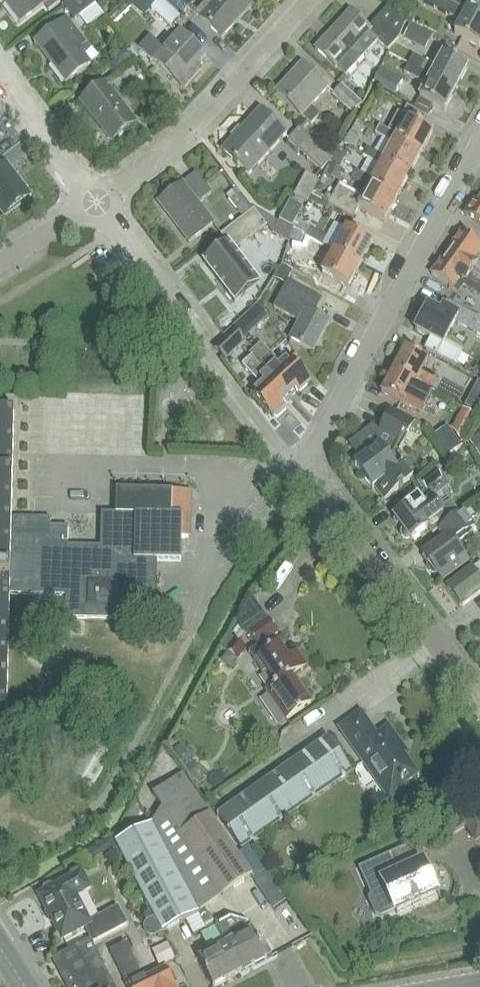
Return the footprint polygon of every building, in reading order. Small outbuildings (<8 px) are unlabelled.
[(21,24),(45,5),(49,11),(61,2),(59,0),(2,0),(21,24)] [(74,20),(96,3),(93,0),(69,0),(63,5),(74,20)] [(171,26),(180,16),(162,0),(159,0),(151,8),(171,26)] [(193,0),(165,0),(181,15),(194,1),(193,0)] [(252,4),(247,0),(208,0),(196,12),(222,36),(252,4)] [(448,0),(443,0),(439,7),(463,20),(456,32),(479,45),(479,17),(448,0)] [(473,1),(471,0),(448,0),(479,17),(479,0),(474,0),(473,1)] [(387,7),(369,27),(352,10),(316,48),(345,76),(377,41),(387,50),(398,38),(405,23),(387,7)] [(66,80),(91,62),(84,53),(91,47),(87,42),(86,43),(75,29),(76,28),(67,15),(60,21),(59,21),(35,39),(66,80)] [(419,46),(426,31),(411,23),(403,38),(419,46)] [(206,54),(180,30),(163,49),(155,42),(147,51),(186,87),(202,70),(196,65),(206,54)] [(108,65),(115,74),(135,60),(135,59),(138,57),(132,49),(129,51),(129,50),(108,65)] [(409,62),(457,88),(469,67),(445,54),(438,67),(414,54),(409,62)] [(445,109),(457,88),(409,62),(404,71),(428,84),(415,106),(427,113),(433,103),(445,109)] [(311,106),(328,87),(302,63),(277,91),(312,123),(320,115),(311,106)] [(373,83),(394,95),(403,79),(382,67),(373,83)] [(112,140),(137,121),(106,80),(81,99),(112,140)] [(361,103),(341,84),(332,94),(352,113),(361,103)] [(249,174),(287,133),(261,108),(234,137),(236,139),(224,151),(249,174)] [(395,141),(420,155),(433,132),(407,118),(397,136),(379,127),(375,135),(393,144),(395,141)] [(303,155),(314,143),(299,128),(288,140),(303,155)] [(395,141),(393,144),(385,158),(367,149),(363,157),(369,159),(381,166),(382,163),(408,178),(420,155),(395,141)] [(314,143),(303,155),(321,171),(332,158),(314,143)] [(343,161),(360,163),(361,150),(344,148),(343,161)] [(370,185),(396,200),(408,178),(382,163),(381,166),(369,159),(361,173),(355,171),(351,179),(369,188),(370,185)] [(31,194),(6,162),(0,167),(0,210),(4,215),(31,194)] [(190,241),(214,222),(199,203),(212,193),(196,172),(159,201),(190,241)] [(370,185),(369,188),(364,197),(340,184),(328,206),(353,219),(359,208),(384,222),(396,200),(370,185)] [(253,209),(237,187),(227,195),(230,199),(228,200),(236,210),(237,209),(242,217),(253,209)] [(292,227),(304,207),(291,200),(280,220),(292,227)] [(476,202),(466,215),(479,225),(479,205),(476,202)] [(235,249),(266,226),(254,210),(223,234),(229,242),(205,261),(235,300),(260,282),(235,249)] [(336,248),(361,262),(374,240),(348,226),(336,248)] [(305,235),(323,245),(327,237),(310,227),(305,235)] [(479,278),(479,264),(477,262),(479,258),(479,247),(461,234),(452,246),(458,250),(453,258),(479,278)] [(319,252),(323,245),(305,235),(301,243),(319,252)] [(349,285),(361,262),(336,248),(324,271),(349,285)] [(313,263),(292,252),(286,263),(306,275),(313,263)] [(453,258),(449,264),(443,260),(432,275),(456,291),(462,284),(479,296),(479,278),(453,258)] [(312,311),(320,297),(290,281),(275,307),(301,321),(291,339),(313,351),(330,320),(312,311)] [(429,307),(416,332),(431,340),(426,349),(457,366),(464,351),(446,341),(455,323),(459,325),(460,324),(479,335),(479,320),(466,313),(448,304),(442,314),(429,307)] [(234,330),(215,349),(226,360),(245,341),(234,330)] [(250,353),(254,357),(290,397),(296,391),(298,393),(310,382),(289,359),(285,362),(282,358),(278,362),(261,343),(250,353)] [(394,372),(417,385),(419,381),(432,388),(437,379),(424,371),(429,363),(406,350),(394,372)] [(284,402),(290,397),(254,357),(245,366),(257,379),(260,377),(264,381),(252,391),(273,415),(286,404),(284,402)] [(415,389),(417,385),(394,372),(382,395),(418,414),(428,396),(415,389)] [(171,490),(115,489),(115,513),(100,512),(99,546),(67,545),(67,526),(50,526),(50,518),(10,518),(13,408),(0,408),(0,749),(6,749),(9,595),(64,596),(63,619),(155,621),(156,560),(180,560),(181,536),(181,514),(171,514),(171,490)] [(373,490),(375,489),(384,501),(412,480),(401,465),(396,469),(389,461),(398,445),(402,447),(415,423),(391,410),(379,433),(371,429),(356,440),(369,457),(356,467),(373,490)] [(470,441),(479,456),(479,434),(470,441)] [(444,492),(445,481),(437,470),(418,485),(424,494),(394,517),(412,542),(428,529),(433,536),(446,526),(460,515),(451,502),(444,507),(437,497),(444,492)] [(181,514),(181,536),(190,537),(191,491),(171,490),(171,514),(181,514)] [(460,515),(446,526),(452,534),(423,556),(438,577),(465,557),(457,547),(474,534),(467,525),(470,522),(463,513),(460,515)] [(447,590),(462,609),(479,595),(479,565),(447,590)] [(269,621),(249,634),(258,647),(249,653),(262,672),(266,670),(276,684),(266,691),(287,721),(312,704),(294,678),(304,671),(293,655),(288,659),(273,638),(278,634),(269,621)] [(227,651),(237,660),(246,649),(236,641),(227,651)] [(399,746),(398,745),(388,730),(369,743),(366,739),(374,734),(360,715),(339,729),(356,754),(357,753),(389,799),(406,788),(403,785),(415,776),(402,757),(401,758),(396,751),(398,750),(399,749),(399,748),(399,747),(399,746)] [(93,736),(70,778),(91,790),(115,748),(93,736)] [(218,815),(242,849),(352,771),(327,738),(218,815)] [(154,796),(163,808),(224,897),(252,877),(267,899),(280,890),(267,871),(266,872),(250,848),(238,856),(184,776),(154,796)] [(447,841),(468,827),(477,842),(479,840),(479,817),(470,801),(436,823),(447,841)] [(200,913),(224,897),(163,808),(152,824),(200,913)] [(162,933),(200,913),(152,824),(115,843),(162,933)] [(413,846),(360,870),(371,896),(369,901),(376,916),(381,918),(396,912),(398,915),(437,898),(423,867),(422,867),(413,846)] [(42,891),(36,894),(46,912),(44,913),(50,924),(51,923),(61,942),(84,930),(90,942),(91,944),(126,925),(117,907),(91,920),(79,896),(92,889),(82,870),(53,885),(53,884),(48,884),(44,886),(42,890),(42,891)] [(211,951),(202,956),(198,958),(213,986),(266,957),(265,955),(271,952),(264,940),(259,943),(249,925),(232,921),(202,933),(211,951)] [(106,971),(91,944),(90,942),(77,949),(93,978),(106,971)] [(93,978),(77,949),(53,962),(67,986),(114,986),(106,971),(93,978)] [(124,952),(111,958),(119,974),(121,973),(128,986),(175,986),(173,984),(176,983),(171,972),(168,974),(166,969),(143,980),(136,966),(132,968),(124,952)]
